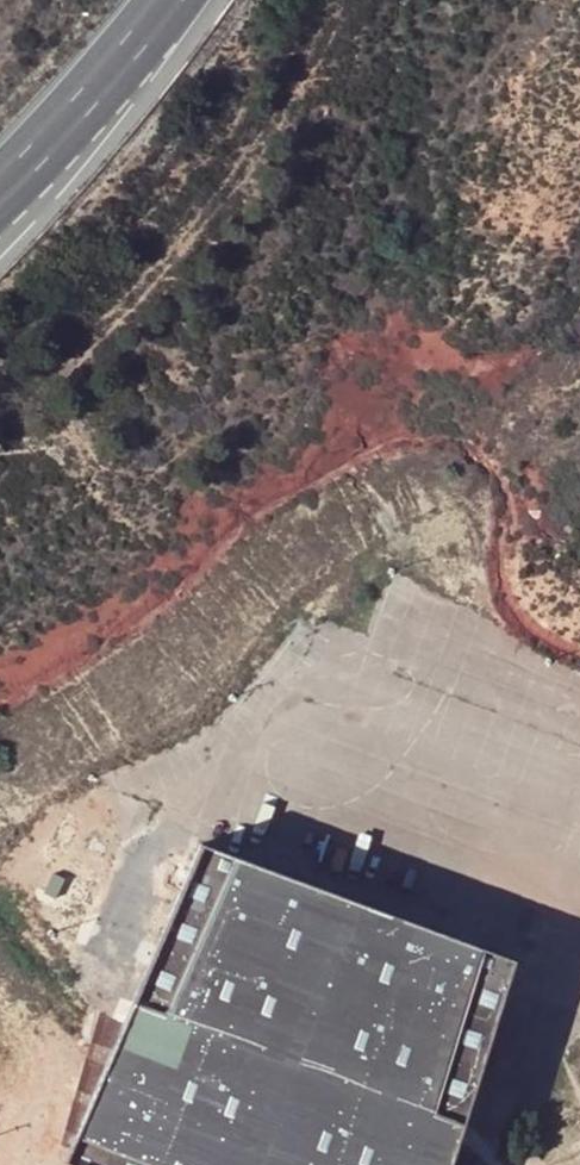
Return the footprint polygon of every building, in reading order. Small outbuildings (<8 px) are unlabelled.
[(519,962),(200,847),(127,1026),(100,1012),(60,1147),(73,1151),(66,1163),(72,1164),(455,1164),(519,962)]
